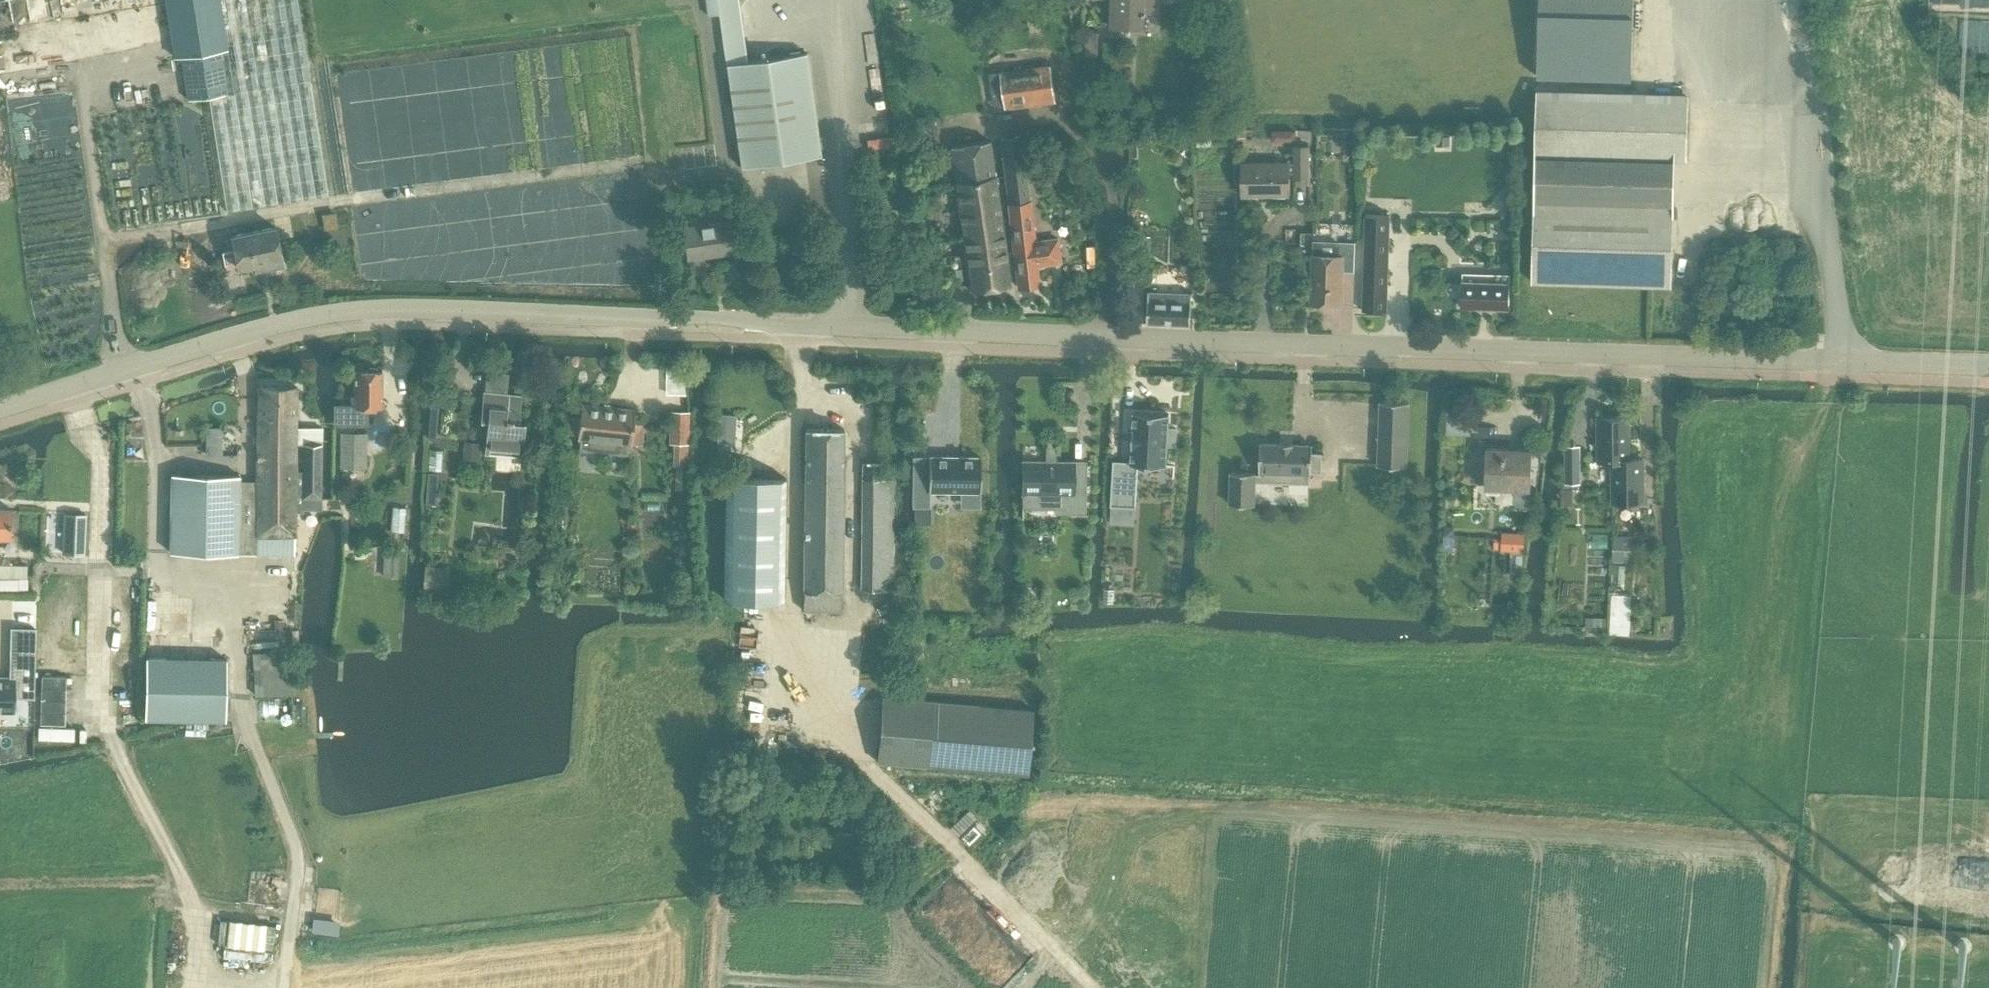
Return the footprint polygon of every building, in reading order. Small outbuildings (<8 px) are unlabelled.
[(174,57),(181,56),(187,100),(208,96),(233,92),(219,0),(165,0),(174,57)] [(233,92),(208,96),(226,211),(327,194),(297,0),(219,0),(233,92)] [(708,13),(739,9),(738,0),(706,0),(708,13)] [(1105,3),(1112,3),(1111,27),(1144,28),(1144,12),(1155,12),(1155,0),(1105,0),(1105,3)] [(1537,76),(1630,79),(1633,0),(1539,0),(1537,76)] [(739,9),(708,13),(708,14),(719,13),(740,167),(820,155),(805,52),(746,60),(739,9)] [(1087,30),(1086,54),(1098,55),(1099,31),(1087,30)] [(990,74),(996,110),(1056,100),(1050,64),(990,74)] [(1688,97),(1536,92),(1532,281),(1671,289),(1675,158),(1686,158),(1688,97)] [(1237,127),(1237,140),(1269,139),(1269,126),(1237,127)] [(1271,130),(1270,141),(1297,142),(1297,130),(1271,130)] [(1298,142),(1315,143),(1316,130),(1299,130),(1298,142)] [(1130,144),(1139,144),(1139,132),(1130,132),(1130,144)] [(864,138),(865,149),(889,146),(888,135),(864,138)] [(1035,266),(1061,262),(1057,239),(1034,242),(1029,201),(1020,136),(999,139),(1019,288),(1037,286),(1035,266)] [(1436,147),(1449,147),(1449,138),(1436,138),(1436,147)] [(951,146),(957,182),(994,178),(989,140),(951,146)] [(1320,142),(1320,152),(1335,152),(1335,142),(1320,142)] [(1295,146),(1295,178),(1309,178),(1309,146),(1295,146)] [(1243,195),(1288,195),(1288,163),(1243,163),(1243,195)] [(994,178),(957,182),(972,291),(1009,286),(994,178)] [(877,213),(891,213),(891,198),(877,198),(877,213)] [(321,214),(323,230),(337,229),(336,212),(321,214)] [(1365,214),(1362,311),(1386,311),(1389,215),(1365,214)] [(1517,226),(1506,215),(1500,221),(1511,232),(1517,226)] [(687,258),(699,256),(732,252),(728,221),(683,227),(687,258)] [(231,236),(238,268),(264,263),(265,269),(282,265),(274,227),(231,236)] [(1134,276),(1148,276),(1149,256),(1150,236),(1135,235),(1134,276)] [(1311,304),(1341,304),(1342,271),(1354,271),(1355,241),(1339,241),(1313,240),(1311,304)] [(1460,307),(1508,308),(1509,282),(1461,281),(1460,307)] [(1147,322),(1189,324),(1191,294),(1149,292),(1147,322)] [(335,404),(335,423),(366,423),(367,406),(381,406),(381,369),(379,369),(376,367),(369,366),(367,369),(355,369),(354,404),(335,404)] [(483,390),(480,419),(488,420),(484,452),(521,456),(525,422),(518,421),(521,394),(506,393),(508,372),(486,370),(484,390),(483,390)] [(321,497),(322,426),(296,426),(296,385),(259,384),(257,480),(240,479),(240,475),(171,474),(170,552),(294,554),(295,528),(296,442),(303,442),(302,496),(321,497)] [(1380,401),(1378,465),(1406,466),(1409,402),(1380,401)] [(569,416),(568,433),(577,434),(577,438),(580,438),(579,448),(625,453),(626,443),(630,443),(630,442),(640,443),(642,423),(632,422),(634,409),(580,404),(579,417),(569,416)] [(688,411),(670,411),(670,413),(670,442),(674,442),(673,445),(674,464),(689,464),(688,411)] [(1111,505),(1135,507),(1138,464),(1166,466),(1166,465),(1165,465),(1166,445),(1175,445),(1176,428),(1167,428),(1168,415),(1169,415),(1169,414),(1134,412),(1133,413),(1134,413),(1133,429),(1132,446),(1131,461),(1121,461),(1120,472),(1113,472),(1111,505)] [(734,415),(718,414),(717,442),(733,443),(734,415)] [(1602,460),(1612,460),(1628,460),(1628,459),(1628,447),(1628,417),(1598,418),(1598,460),(1602,460)] [(802,609),(840,610),(843,428),(805,427),(802,609)] [(340,433),(339,468),(365,469),(366,434),(340,433)] [(463,441),(461,460),(477,462),(479,442),(463,441)] [(1230,479),(1230,504),(1254,505),(1255,481),(1289,483),(1290,473),(1308,473),(1308,483),(1309,483),(1309,474),(1311,474),(1311,472),(1321,472),(1322,454),(1312,453),(1312,445),(1305,445),(1292,444),(1292,443),(1280,443),(1280,444),(1260,443),(1259,472),(1261,472),(1261,474),(1255,474),(1255,473),(1238,472),(1231,472),(1230,479)] [(1486,447),(1484,487),(1530,489),(1532,449),(1486,447)] [(429,449),(428,470),(441,471),(443,450),(429,449)] [(928,475),(912,475),(911,507),(913,507),(913,523),(929,523),(929,507),(929,491),(959,491),(979,491),(980,456),(928,456),(928,475)] [(1628,460),(1612,460),(1612,501),(1612,502),(1632,501),(1642,501),(1643,501),(1642,460),(1642,459),(1628,459),(1628,460)] [(859,590),(891,591),(893,478),(881,478),(881,462),(862,461),(859,590)] [(1021,503),(1068,503),(1068,512),(1084,512),(1084,484),(1084,462),(1072,462),(1022,462),(1022,493),(1021,503)] [(1579,465),(1565,465),(1565,482),(1580,482),(1579,465)] [(723,599),(783,600),(785,478),(725,477),(723,599)] [(426,493),(438,494),(439,482),(427,481),(426,493)] [(952,493),(953,528),(974,528),(975,534),(976,534),(979,564),(991,564),(991,522),(981,522),(981,495),(977,495),(977,492),(952,493)] [(426,506),(437,507),(438,497),(427,496),(426,506)] [(392,507),(390,530),(403,531),(404,508),(392,507)] [(0,508),(0,537),(10,537),(10,508),(0,508)] [(85,516),(65,515),(63,553),(83,554),(85,516)] [(296,532),(304,532),(305,521),(296,521),(296,532)] [(349,534),(359,534),(359,523),(349,523),(349,534)] [(1445,526),(1444,535),(1453,535),(1453,527),(1445,526)] [(1632,536),(1613,536),(1613,561),(1632,561),(1632,536)] [(1501,549),(1501,550),(1510,550),(1510,555),(1523,555),(1524,539),(1502,538),(1502,539),(1501,549)] [(385,551),(384,577),(399,578),(400,552),(385,551)] [(426,564),(423,593),(448,596),(451,567),(426,564)] [(0,577),(0,590),(26,589),(26,577),(0,577)] [(1611,595),(1609,627),(1625,628),(1627,596),(1611,595)] [(1589,626),(1589,640),(1597,640),(1597,634),(1601,634),(1601,640),(1602,640),(1602,626),(1589,626)] [(11,628),(11,645),(35,645),(35,629),(11,628)] [(11,645),(10,661),(34,662),(35,645),(11,645)] [(226,659),(145,657),(144,718),(225,719),(226,659)] [(13,711),(13,696),(33,697),(34,662),(10,661),(10,677),(0,677),(0,711),(13,711)] [(41,675),(40,723),(64,724),(65,676),(41,675)] [(878,761),(1028,773),(1033,708),(883,696),(878,761)] [(38,727),(38,739),(73,740),(74,728),(38,727)] [(222,956),(263,960),(265,949),(272,950),(275,926),(220,919),(217,943),(224,944),(222,956)] [(1893,941),(1893,942),(1893,944),(1893,945),(1894,946),(1895,946),(1896,947),(1897,947),(1898,947),(1899,946),(1900,946),(1901,945),(1901,944),(1901,943),(1901,942),(1901,940),(1900,939),(1899,939),(1898,938),(1897,938),(1896,938),(1895,939),(1894,939),(1893,940),(1893,941)] [(1959,945),(1958,946),(1959,947),(1959,948),(1960,949),(1960,950),(1962,950),(1963,951),(1964,950),(1965,950),(1966,949),(1967,948),(1967,947),(1967,946),(1967,945),(1967,944),(1966,943),(1965,942),(1964,942),(1963,942),(1962,942),(1961,942),(1960,943),(1959,944),(1959,945)]
